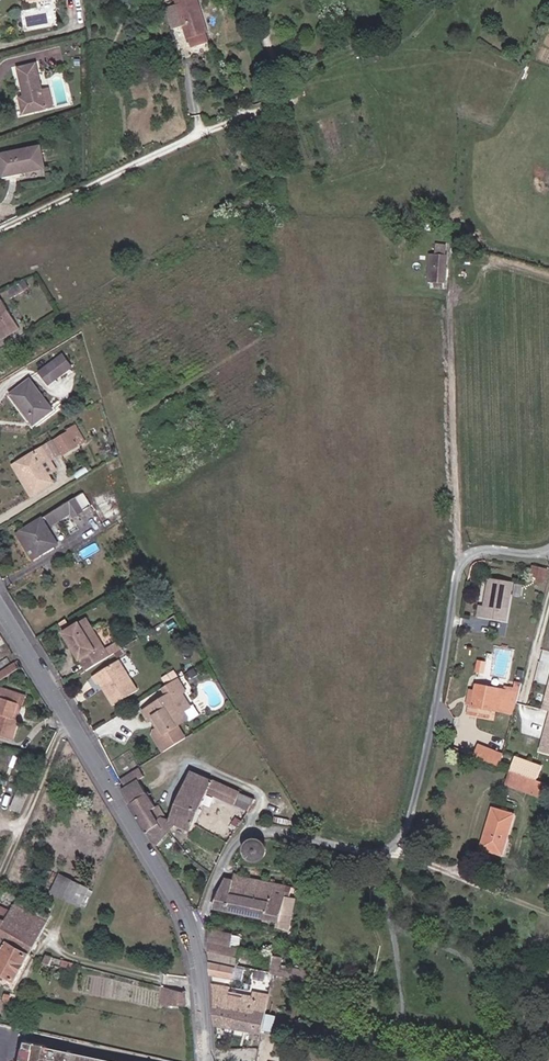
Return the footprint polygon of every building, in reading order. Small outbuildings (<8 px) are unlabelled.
[(188,39),(207,32),(208,32),(197,0),(176,0),(188,39)] [(207,32),(188,39),(191,48),(210,42),(207,32)] [(48,108),(43,91),(36,64),(19,69),(25,97),(20,98),(24,114),(48,108)] [(49,90),(43,91),(48,108),(53,106),(49,90)] [(0,154),(0,161),(4,178),(24,174),(24,172),(46,168),(41,146),(0,154)] [(256,192),(238,204),(244,214),(263,202),(256,192)] [(446,246),(436,244),(434,269),(429,268),(429,281),(434,281),(434,288),(444,288),(445,281),(447,255),(446,254),(446,246)] [(19,283),(6,290),(10,299),(23,292),(19,283)] [(0,301),(0,337),(1,339),(19,328),(3,300),(0,301)] [(63,354),(54,361),(63,373),(72,367),(63,354)] [(63,373),(54,361),(40,373),(49,384),(63,373)] [(31,379),(11,394),(33,424),(53,409),(31,379)] [(63,437),(78,428),(77,426),(62,435),(63,437)] [(43,464),(51,460),(64,451),(65,453),(86,441),(78,428),(63,437),(18,464),(36,492),(53,482),(48,473),(43,464)] [(56,469),(51,460),(43,464),(48,473),(56,469)] [(84,463),(74,470),(78,477),(89,471),(84,463)] [(31,495),(36,492),(18,464),(14,466),(31,495)] [(115,514),(119,512),(115,497),(111,499),(110,498),(106,499),(103,492),(88,499),(92,505),(95,503),(103,521),(116,514),(115,514)] [(84,510),(92,505),(88,499),(84,493),(76,498),(84,510)] [(73,517),(84,510),(76,498),(46,517),(51,525),(70,513),(73,517)] [(42,518),(16,534),(33,559),(58,543),(42,518)] [(548,568),(535,565),(534,573),(539,575),(539,573),(546,575),(548,568)] [(516,581),(491,578),(489,595),(491,595),(490,606),(482,605),(481,616),(510,621),(516,581)] [(84,617),(79,620),(103,659),(119,649),(112,640),(102,646),(84,617)] [(103,659),(79,620),(61,632),(85,671),(103,659)] [(479,657),(478,671),(510,675),(514,646),(491,643),(489,659),(479,657)] [(103,687),(107,693),(114,703),(136,689),(119,659),(92,676),(96,683),(99,681),(103,687)] [(18,666),(15,660),(5,667),(2,669),(6,675),(18,666)] [(151,732),(162,749),(185,735),(177,723),(187,717),(182,709),(189,706),(180,691),(184,689),(177,677),(161,687),(166,695),(141,710),(147,720),(150,718),(154,716),(158,723),(154,725),(152,727),(151,732)] [(479,683),(476,704),(497,709),(501,688),(479,683)] [(16,707),(0,687),(0,730),(14,734),(18,719),(13,718),(16,707)] [(0,687),(16,707),(18,703),(20,694),(0,687)] [(20,694),(18,703),(24,705),(26,696),(20,694)] [(150,718),(154,725),(158,723),(154,716),(150,718)] [(14,734),(0,730),(0,736),(12,740),(14,734)] [(482,742),(478,755),(504,763),(510,740),(492,735),(489,744),(482,742)] [(526,774),(529,760),(517,755),(511,768),(526,774)] [(543,766),(529,760),(526,774),(538,778),(543,766)] [(139,767),(117,781),(154,846),(178,824),(191,830),(209,792),(250,811),(256,798),(193,770),(189,778),(183,776),(178,787),(184,789),(171,818),(168,817),(162,807),(159,810),(139,777),(143,774),(139,767)] [(538,778),(526,774),(511,768),(506,782),(532,793),(538,778)] [(13,803),(21,806),(26,793),(19,789),(13,803)] [(18,812),(21,806),(13,803),(11,809),(18,812)] [(518,814),(497,808),(486,848),(506,854),(518,814)] [(248,844),(245,846),(244,850),(243,853),(245,857),(247,860),(250,861),(254,862),(258,860),(260,858),(262,855),(262,851),(261,847),(259,845),(255,843),(252,843),(248,844)] [(288,931),(295,899),(290,897),(292,887),(278,884),(278,880),(274,879),(273,883),(237,875),(234,872),(232,879),(226,877),(223,885),(214,908),(276,921),(275,928),(288,931)] [(80,904),(88,885),(62,874),(54,892),(80,904)] [(0,932),(0,956),(0,957),(0,970),(16,978),(48,919),(16,902),(7,919),(0,932)] [(268,975),(271,957),(239,950),(230,947),(233,933),(211,927),(209,942),(210,961),(236,967),(261,974),(268,975)] [(268,975),(276,977),(281,960),(271,957),(268,975)] [(54,959),(52,967),(64,970),(66,962),(54,959)] [(236,967),(210,961),(211,978),(233,983),(236,967)] [(261,1033),(267,1005),(227,996),(229,988),(212,984),(214,1025),(261,1033)] [(160,1006),(186,1007),(186,994),(163,988),(160,1006)] [(277,1016),(266,1014),(264,1031),(274,1033),(277,1016)] [(22,1042),(17,1060),(110,1060),(22,1042)]
